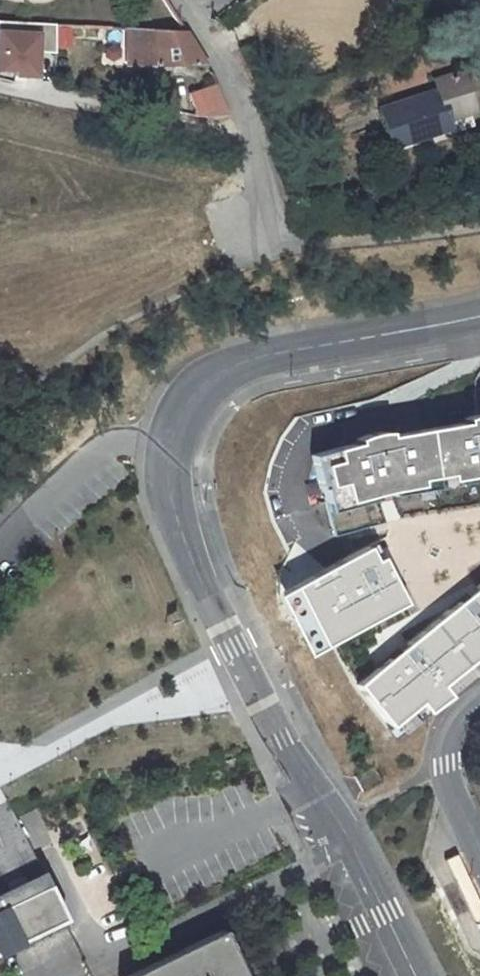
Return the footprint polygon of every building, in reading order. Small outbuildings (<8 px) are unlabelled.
[(0,20),(0,69),(17,70),(16,75),(39,76),(40,52),(56,53),(57,23),(0,20)] [(131,65),(206,65),(186,30),(129,27),(131,65)] [(436,88),(379,108),(393,146),(451,126),(448,117),(473,109),(460,71),(433,80),(436,88)] [(215,81),(192,91),(202,117),(228,115),(215,81)] [(474,480),(478,480),(477,475),(479,475),(479,421),(419,430),(380,438),(347,445),(311,454),(325,512),(375,498),(374,493),(380,492),(389,491),(389,496),(451,484),(474,480)] [(402,603),(371,543),(299,581),(328,641),(402,603)] [(353,682),(391,734),(444,695),(436,684),(479,652),(479,583),(353,682)] [(139,975),(237,975),(218,937),(139,975)]
